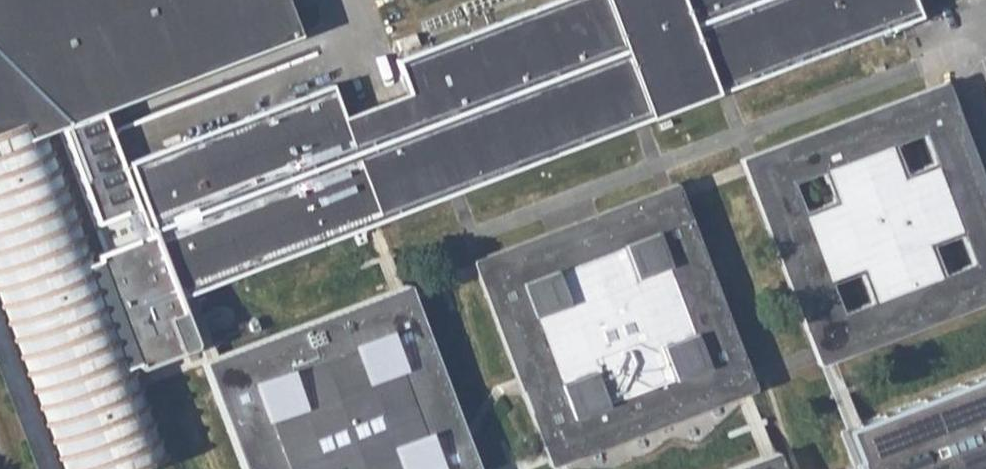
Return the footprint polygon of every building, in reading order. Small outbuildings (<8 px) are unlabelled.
[(284,0),(0,0),(0,317),(57,468),(149,468),(171,461),(144,390),(137,372),(196,349),(178,301),(151,230),(144,232),(92,252),(46,129),(57,125),(94,222),(134,207),(97,110),(298,36),(284,0)] [(349,118),(386,223),(444,199),(457,194),(466,190),(637,125),(644,122),(650,119),(606,0),(550,0),(396,57),(411,94),(365,112),(349,118)] [(650,119),(720,92),(728,89),(733,87),(902,22),(910,19),(918,16),(912,0),(606,0),(650,119)] [(739,158),(742,167),(811,348),(813,353),(817,362),(825,359),(985,298),(985,192),(947,90),(943,80),(750,154),(739,158)] [(266,113),(317,250),(377,227),(386,223),(349,118),(342,99),(338,87),(266,113)] [(317,250),(266,113),(242,122),(145,158),(196,295),(317,250)] [(196,295),(145,158),(127,164),(151,230),(178,301),(196,295)] [(750,376),(675,183),(668,186),(479,259),(474,261),(546,453),(551,466),(557,464),(746,390),(754,388),(750,376)] [(201,363),(202,366),(240,468),(478,468),(410,296),(405,284),(393,288),(221,355),(212,359),(201,363)] [(0,317),(0,383),(33,468),(57,468),(0,317)] [(842,427),(854,461),(857,468),(985,468),(985,375),(850,424),(842,427)] [(772,457),(740,468),(785,468),(780,454),(772,457)]
